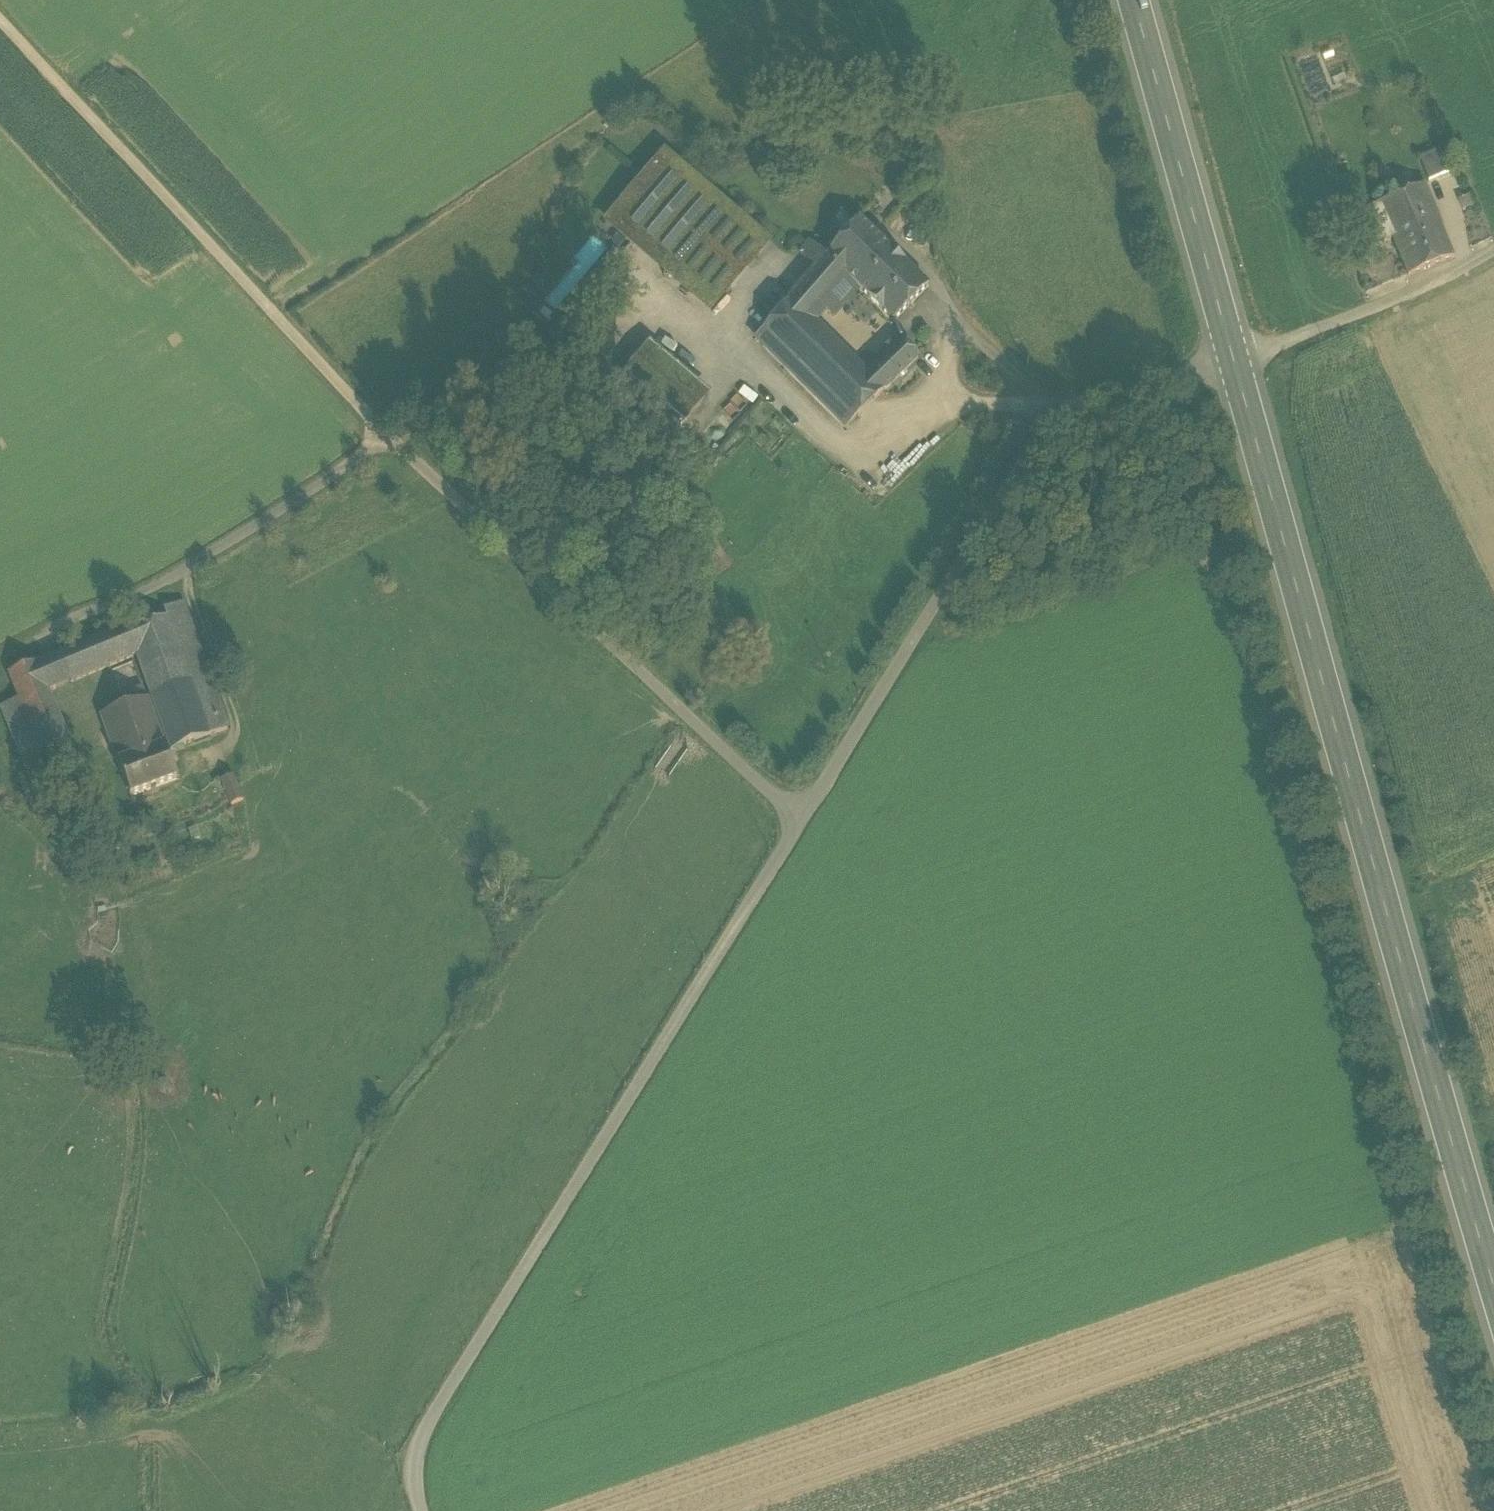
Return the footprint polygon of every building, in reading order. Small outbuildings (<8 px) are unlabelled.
[(1440,149),(1418,159),(1428,181),(1450,171),(1440,149)] [(772,243),(664,150),(601,224),(710,316),(772,243)] [(1392,186),(1395,197),(1415,188),(1412,178),(1392,186)] [(1379,244),(1392,238),(1439,219),(1424,184),(1415,188),(1395,197),(1364,210),(1379,244)] [(1392,238),(1408,276),(1455,257),(1439,219),(1392,238)] [(889,250),(859,220),(827,257),(846,276),(851,281),(893,323),(928,287),(904,264),(904,263),(890,249),(889,250)] [(567,298),(609,247),(593,234),(552,286),(567,298)] [(801,255),(809,262),(819,251),(810,243),(801,255)] [(827,257),(819,251),(809,262),(816,269),(827,257)] [(846,276),(827,257),(816,269),(761,334),(780,353),(809,319),(823,303),(840,283),(846,276)] [(846,276),(840,283),(845,288),(851,281),(846,276)] [(848,291),(845,288),(840,283),(823,303),(832,310),(848,291)] [(866,376),(809,319),(780,353),(850,423),(917,358),(901,341),(866,376)] [(648,348),(627,373),(684,420),(705,395),(648,348)] [(166,618),(209,735),(227,729),(182,602),(164,610),(166,618)] [(129,633),(136,655),(171,750),(209,735),(166,618),(129,633)] [(59,653),(71,682),(136,655),(129,633),(126,626),(59,653)] [(43,660),(55,689),(71,682),(59,653),(43,660)] [(30,729),(58,717),(48,692),(55,689),(43,660),(7,675),(18,700),(30,729)] [(126,706),(146,699),(142,687),(122,694),(126,706)] [(126,706),(100,716),(117,763),(164,746),(147,699),(146,699),(126,706)] [(47,776),(49,775),(30,729),(18,700),(0,707),(0,710),(30,782),(47,776)] [(58,717),(30,729),(49,775),(78,763),(58,717)] [(129,796),(177,779),(164,746),(117,763),(129,796)] [(220,780),(231,805),(242,800),(232,776),(220,780)]
